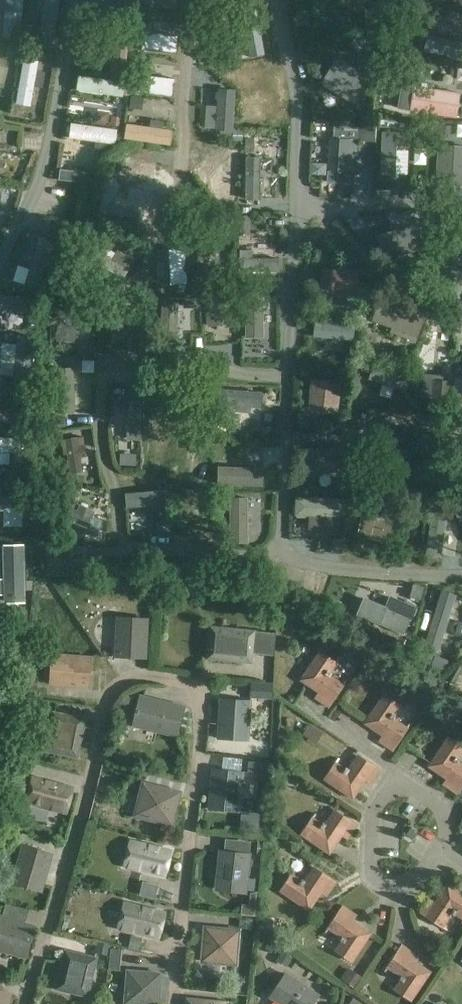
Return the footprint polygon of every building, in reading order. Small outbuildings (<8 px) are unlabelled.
[(3,38),(19,40),(24,0),(7,0),(3,38)] [(39,34),(55,36),(60,0),(44,0),(39,34)] [(379,18),(369,22),(374,33),(383,29),(379,18)] [(107,32),(91,29),(86,64),(101,66),(107,32)] [(144,33),(142,50),(177,53),(179,37),(144,33)] [(358,36),(352,47),(358,51),(365,40),(358,36)] [(337,59),(322,83),(347,99),(356,85),(359,86),(371,68),(377,72),(391,49),(380,43),(361,74),(337,59)] [(411,55),(408,73),(418,75),(422,57),(411,55)] [(23,60),(16,104),(31,107),(38,63),(23,60)] [(126,82),(78,76),(75,92),(124,99),(126,82)] [(134,92),(175,97),(177,82),(136,77),(134,92)] [(402,85),(398,109),(446,116),(450,92),(402,85)] [(232,132),(233,90),(218,89),(216,131),(232,132)] [(141,98),(132,97),(130,108),(140,109),(141,98)] [(121,119),(111,118),(111,125),(121,126),(121,119)] [(400,119),(399,128),(411,129),(412,120),(400,119)] [(126,125),(124,138),(170,145),(172,131),(161,130),(163,122),(151,120),(150,128),(126,125)] [(71,124),(69,138),(96,142),(95,148),(105,150),(106,143),(114,144),(116,130),(71,124)] [(365,126),(364,141),(374,142),(375,126),(365,126)] [(450,126),(433,126),(433,134),(450,134),(450,126)] [(242,131),(233,131),(233,139),(241,140),(242,131)] [(427,132),(415,131),(414,144),(426,145),(427,132)] [(382,132),(380,174),(394,175),(395,145),(410,146),(410,134),(382,132)] [(254,138),(245,139),(246,153),(254,152),(254,138)] [(358,141),(330,139),(328,170),(356,172),(358,141)] [(438,140),(435,180),(452,181),(451,187),(461,187),(461,146),(455,146),(455,141),(438,140)] [(129,156),(170,158),(171,145),(130,143),(129,156)] [(157,163),(125,157),(122,173),(154,179),(157,163)] [(261,158),(247,158),(247,202),(260,202),(261,158)] [(96,169),(85,168),(84,177),(94,178),(96,169)] [(59,181),(83,184),(84,173),(60,171),(59,181)] [(136,211),(139,194),(126,192),(123,208),(136,211)] [(250,216),(235,216),(235,232),(250,232),(250,216)] [(75,225),(63,222),(60,231),(72,235),(75,225)] [(409,228),(377,236),(383,258),(414,250),(409,228)] [(38,239),(25,285),(43,290),(56,244),(38,239)] [(102,246),(93,261),(122,278),(127,269),(110,259),(113,253),(102,246)] [(239,259),(238,272),(278,272),(278,259),(252,259),(252,251),(240,251),(240,259),(239,259)] [(440,259),(438,291),(456,292),(458,260),(440,259)] [(340,290),(342,270),(323,268),(322,289),(340,290)] [(246,339),(264,338),(263,288),(245,288),(246,339)] [(381,296),(372,321),(391,328),(390,332),(415,341),(426,312),(381,296)] [(100,303),(61,299),(60,314),(99,318),(100,303)] [(198,300),(188,299),(188,307),(197,307),(198,300)] [(155,303),(146,301),(144,309),(154,311),(155,303)] [(179,305),(162,304),(161,337),(178,337),(179,305)] [(31,327),(30,335),(43,337),(45,316),(11,312),(10,324),(31,327)] [(355,326),(314,322),(313,338),(354,342),(355,326)] [(193,337),(171,338),(172,350),(194,349),(193,337)] [(60,415),(75,415),(74,370),(59,370),(60,415)] [(137,373),(136,384),(145,384),(145,374),(137,373)] [(421,396),(429,397),(428,411),(451,413),(452,410),(461,410),(461,394),(452,393),(453,383),(444,382),(444,380),(445,376),(423,375),(421,396)] [(307,409),(335,412),(337,383),(309,381),(307,409)] [(181,404),(165,407),(167,420),(197,415),(192,383),(178,385),(181,404)] [(121,397),(120,409),(128,409),(126,438),(140,439),(143,390),(129,389),(129,398),(121,397)] [(222,390),(219,426),(231,427),(233,411),(245,412),(245,406),(260,408),(261,393),(222,390)] [(0,397),(0,412),(37,414),(38,400),(0,397)] [(64,417),(50,418),(50,428),(65,426),(64,417)] [(345,418),(336,418),(336,426),(344,427),(345,418)] [(219,430),(219,439),(230,439),(230,430),(219,430)] [(0,437),(0,452),(33,453),(33,438),(0,437)] [(77,438),(61,440),(63,454),(67,454),(70,473),(82,471),(80,457),(86,457),(83,438),(77,438)] [(204,446),(204,478),(216,478),(216,446),(204,446)] [(303,449),(303,471),(358,472),(359,450),(303,449)] [(136,465),(137,455),(120,454),(119,465),(136,465)] [(225,467),(225,484),(264,484),(264,468),(225,467)] [(169,506),(167,490),(125,494),(126,509),(169,506)] [(29,511),(28,496),(0,497),(0,511),(29,511)] [(247,497),(230,498),(231,545),(249,545),(247,497)] [(349,500),(296,498),(295,517),(349,520),(349,500)] [(451,509),(461,528),(461,502),(451,509)] [(71,509),(67,520),(97,532),(101,521),(91,517),(93,511),(79,505),(77,511),(71,509)] [(363,511),(358,534),(388,541),(393,518),(363,511)] [(431,511),(425,558),(440,561),(447,513),(431,511)] [(44,520),(34,520),(35,533),(45,533),(44,520)] [(169,520),(158,520),(158,531),(169,531),(169,520)] [(331,542),(331,552),(340,552),(340,543),(331,542)] [(91,560),(46,561),(47,577),(91,577),(91,560)] [(456,596),(441,592),(423,649),(439,654),(456,596)] [(409,619),(361,597),(353,614),(402,635),(409,619)] [(295,603),(282,605),(284,620),(297,618),(295,603)] [(116,618),(114,658),(144,659),(146,619),(116,618)] [(250,653),(253,653),(255,634),(251,633),(252,632),(220,629),(219,641),(209,640),(207,657),(243,660),(244,652),(250,653)] [(318,652),(299,680),(331,702),(336,694),(342,685),(328,676),(330,673),(328,672),(335,663),(318,652)] [(50,655),(48,685),(88,688),(90,658),(50,655)] [(454,680),(461,683),(461,669),(459,668),(454,680)] [(38,683),(28,682),(28,691),(37,692),(38,683)] [(382,695),(363,723),(395,745),(406,728),(393,719),(394,717),(393,715),(399,706),(382,695)] [(139,697),(132,725),(157,731),(174,736),(181,707),(139,697)] [(220,699),(217,739),(247,741),(249,701),(220,699)] [(87,721),(53,714),(45,754),(79,761),(87,721)] [(322,735),(309,725),(303,734),(316,743),(322,735)] [(427,766),(441,776),(459,788),(461,783),(461,766),(456,762),(458,759),(457,758),(461,750),(461,748),(446,738),(427,766)] [(334,763),(323,779),(351,799),(373,767),(356,755),(347,769),(344,767),(343,769),(334,763)] [(266,764),(251,763),(251,772),(266,773),(266,764)] [(212,769),(208,809),(238,812),(242,772),(212,769)] [(24,805),(68,816),(75,788),(32,776),(24,805)] [(143,784),(135,816),(171,825),(178,793),(143,784)] [(312,818),(300,834),(328,854),(351,823),(334,811),(325,824),(322,822),(321,824),(312,818)] [(410,827),(405,834),(412,839),(416,831),(410,827)] [(130,841),(124,867),(164,876),(170,851),(130,841)] [(23,846),(11,884),(40,892),(51,854),(23,846)] [(246,893),(250,854),(227,851),(224,851),(220,851),(216,890),(246,893)] [(291,874),(279,891),(308,911),(330,878),(313,867),(304,881),(301,879),(300,881),(291,874)] [(425,917),(442,928),(451,914),(453,916),(455,914),(461,919),(461,894),(446,884),(425,917)] [(157,888),(146,886),(143,898),(155,901),(157,888)] [(124,903),(118,929),(158,938),(164,913),(124,903)] [(259,906),(249,905),(242,905),(241,915),(258,917),(259,906)] [(339,911),(327,928),(340,937),(338,939),(340,941),(334,950),(350,961),(370,933),(339,911)] [(25,922),(2,915),(1,915),(0,919),(0,952),(25,959),(34,924),(26,922),(25,922)] [(253,919),(240,918),(240,928),(252,929),(253,919)] [(205,928),(202,961),(235,964),(237,931),(205,928)] [(142,938),(131,936),(128,948),(139,950),(142,938)] [(107,955),(109,945),(99,942),(97,953),(107,955)] [(109,962),(120,962),(121,949),(111,949),(109,962)] [(397,950),(386,967),(400,976),(398,979),(400,980),(394,989),(410,1000),(430,971),(397,950)] [(291,957),(281,951),(276,960),(286,967),(291,957)] [(98,960),(65,952),(56,991),(88,999),(98,960)] [(447,960),(437,954),(430,964),(440,971),(447,960)] [(361,978),(349,969),(342,980),(353,988),(361,978)] [(128,971),(126,1003),(159,1003),(161,974),(128,971)] [(272,999),(280,1003),(311,1003),(317,995),(285,974),(279,984),(281,985),(272,999)] [(9,994),(0,992),(0,1003),(6,1003),(9,994)]
